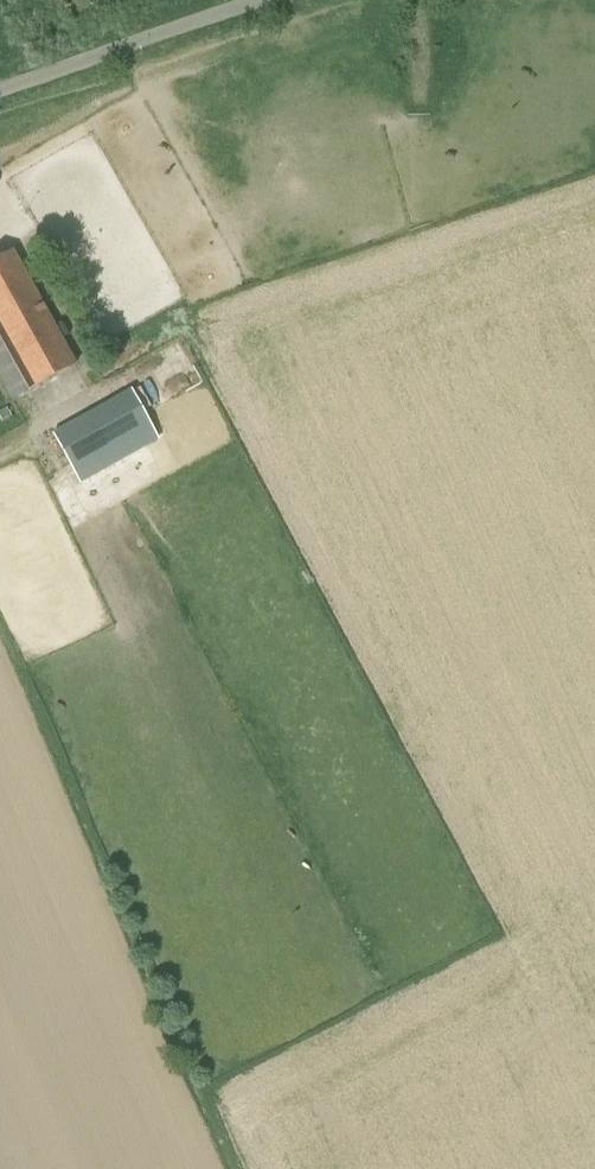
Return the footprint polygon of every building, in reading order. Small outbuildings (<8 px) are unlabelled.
[(10,401),(76,366),(11,251),(0,257),(0,382),(10,401)] [(130,390),(51,435),(79,484),(159,440),(130,390)]
